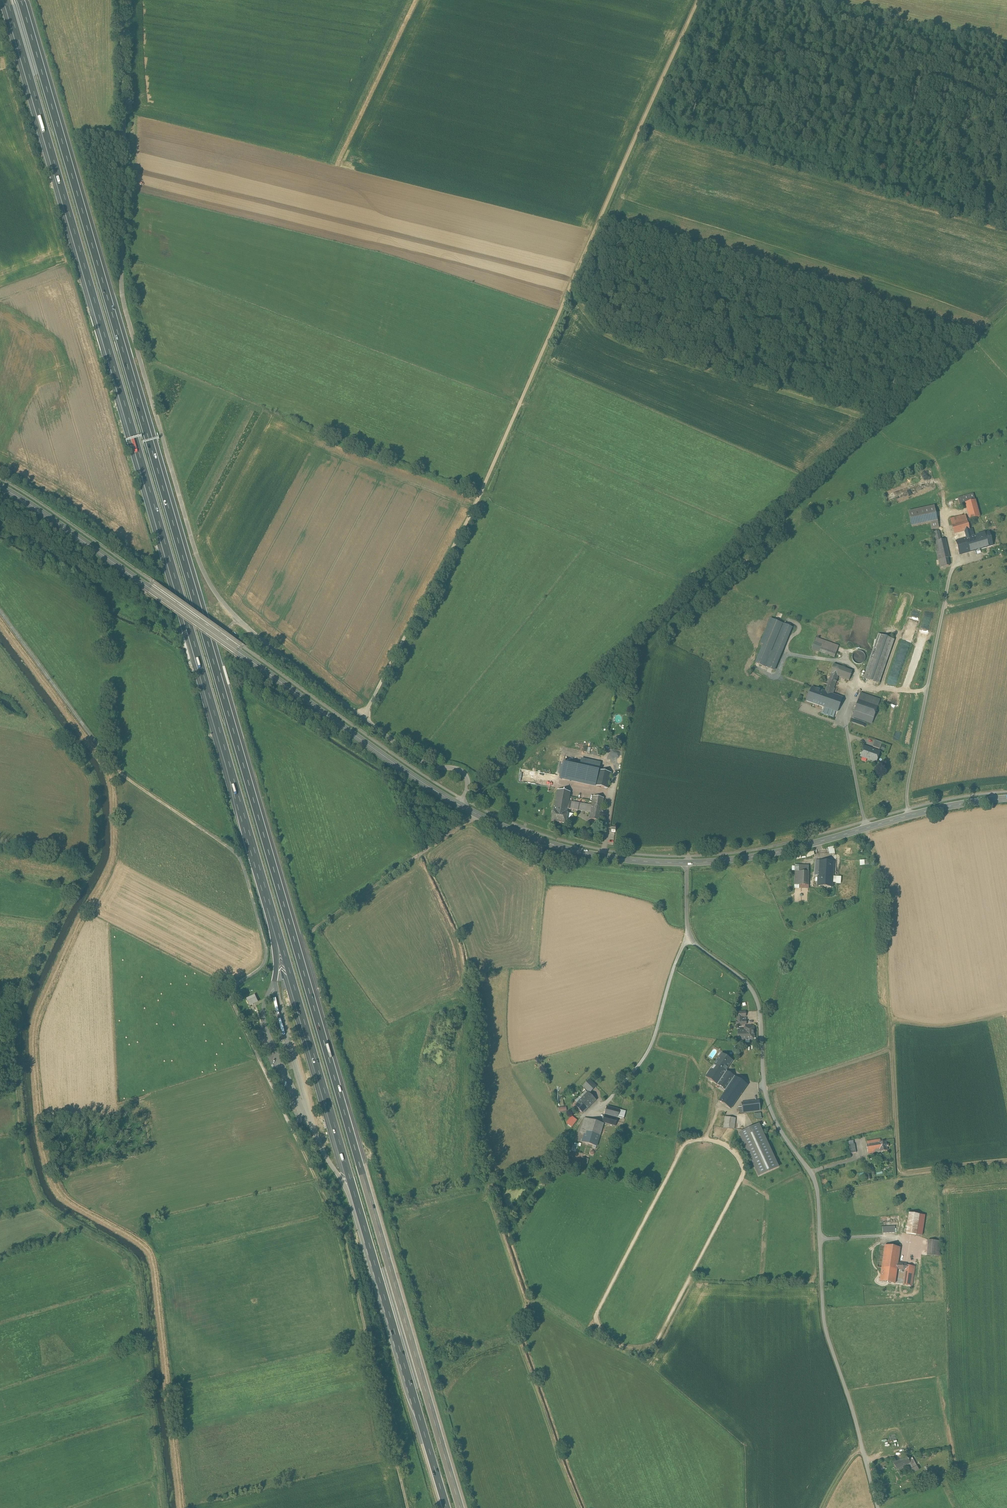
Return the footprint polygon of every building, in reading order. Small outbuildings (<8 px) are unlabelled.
[(965,503),(975,500),(973,494),(958,498),(959,505),(965,503)] [(980,517),(975,500),(965,503),(970,520),(980,517)] [(932,530),(938,528),(933,507),(909,512),(911,523),(912,527),(930,523),(932,530)] [(951,525),(967,521),(965,515),(950,520),(951,525)] [(967,521),(951,525),(954,534),(964,531),(966,538),(971,537),(969,529),(967,521)] [(934,542),(941,540),(939,531),(932,532),(934,542)] [(989,532),(973,536),(977,550),(992,545),(989,532)] [(966,538),(956,541),(960,555),(977,550),(973,536),(971,537),(966,538)] [(941,540),(934,542),(940,568),(949,566),(947,558),(949,558),(945,539),(941,540)] [(790,627),(771,620),(761,644),(764,645),(756,663),(773,669),(790,627)] [(878,635),(863,678),(879,683),(893,640),(878,635)] [(839,646),(815,638),(812,649),(834,657),(839,646)] [(863,659),(864,657),(863,654),(862,652),(859,650),(857,650),(854,651),(852,652),(851,654),(850,657),(851,659),(852,662),(855,663),(857,663),(860,663),(862,661),(863,659)] [(852,671),(833,664),(830,673),(831,674),(838,676),(849,680),(852,671)] [(831,674),(825,690),(827,690),(826,692),(827,693),(833,694),(835,689),(834,688),(838,676),(831,674)] [(826,692),(812,687),(807,701),(819,705),(823,696),(826,697),(827,693),(826,692)] [(833,694),(827,693),(826,697),(823,696),(819,705),(825,707),(837,712),(842,698),(833,694)] [(878,706),(864,701),(865,698),(860,697),(853,717),(871,723),(872,722),(878,706)] [(837,712),(825,707),(822,716),(835,721),(837,712)] [(621,738),(615,734),(612,739),(618,743),(621,738)] [(882,743),(875,740),(873,747),(880,749),(882,743)] [(614,752),(615,749),(614,746),(613,744),(610,743),(608,742),(605,743),(603,744),(602,747),(601,749),(602,752),(603,754),(605,756),(608,756),(611,755),(613,754),(614,752)] [(879,752),(873,750),(865,747),(861,757),(875,762),(879,752)] [(601,765),(582,761),(581,767),(592,769),(600,771),(600,770),(601,765)] [(611,773),(600,770),(600,771),(592,769),(591,773),(589,784),(607,788),(609,779),(611,773)] [(578,771),(571,770),(571,774),(561,772),(560,776),(560,780),(576,782),(578,771)] [(589,784),(591,773),(578,771),(576,782),(589,784)] [(570,792),(558,790),(555,807),(567,809),(569,802),(570,792)] [(603,798),(594,796),(592,806),(591,813),(590,819),(600,821),(601,810),(603,798)] [(592,806),(571,802),(569,802),(567,809),(591,813),(592,806)] [(555,811),(553,810),(552,821),(566,823),(568,813),(567,813),(555,811)] [(832,887),(834,861),(815,860),(814,875),(818,875),(817,887),(832,887)] [(795,888),(809,888),(809,865),(795,865),(795,888)] [(255,995),(247,999),(250,1007),(255,1004),(259,1003),(255,995)] [(746,1016),(746,1012),(736,1012),(737,1021),(736,1021),(736,1025),(746,1024),(746,1020),(742,1020),(742,1016),(746,1016)] [(754,1027),(744,1027),(745,1031),(738,1031),(738,1039),(754,1039),(754,1027)] [(722,1053),(718,1058),(706,1077),(717,1084),(726,1070),(733,1060),(722,1053)] [(726,1070),(717,1084),(726,1090),(735,1076),(726,1070)] [(726,1090),(719,1101),(731,1109),(747,1085),(735,1076),(726,1090)] [(583,1086),(590,1092),(596,1087),(589,1080),(583,1086)] [(588,1093),(576,1106),(583,1112),(596,1100),(588,1093)] [(759,1100),(741,1102),(742,1113),(760,1111),(759,1100)] [(607,1106),(603,1123),(604,1123),(612,1125),(616,1126),(618,1118),(624,1119),(625,1111),(620,1110),(607,1106)] [(571,1116),(566,1123),(572,1127),(577,1120),(571,1116)] [(735,1118),(725,1117),(724,1128),(734,1129),(735,1118)] [(584,1134),(582,1142),(597,1146),(604,1123),(603,1123),(602,1123),(585,1118),(580,1132),(584,1134)] [(759,1124),(739,1133),(759,1176),(778,1167),(759,1124)] [(878,1140),(866,1142),(868,1154),(875,1153),(874,1150),(880,1149),(879,1143),(880,1142),(880,1139),(878,1139),(878,1140)] [(880,1142),(879,1143),(880,1149),(880,1152),(887,1150),(887,1147),(888,1147),(888,1144),(886,1145),(886,1141),(880,1142)] [(925,1215),(909,1213),(906,1233),(922,1235),(925,1215)] [(941,1241),(928,1240),(927,1255),(940,1256),(941,1241)] [(901,1248),(886,1245),(880,1281),(895,1283),(898,1268),(898,1262),(901,1248)] [(907,1263),(898,1262),(898,1268),(905,1269),(903,1284),(912,1286),(915,1266),(907,1265),(907,1263)] [(907,1456),(897,1462),(896,1460),(893,1462),(897,1470),(910,1463),(908,1460),(909,1459),(908,1459),(908,1458),(907,1456)] [(917,1465),(913,1458),(912,1456),(908,1458),(908,1459),(909,1459),(908,1460),(910,1463),(913,1468),(917,1465)] [(885,1458),(876,1464),(878,1468),(884,1464),(887,1462),(885,1458)]
